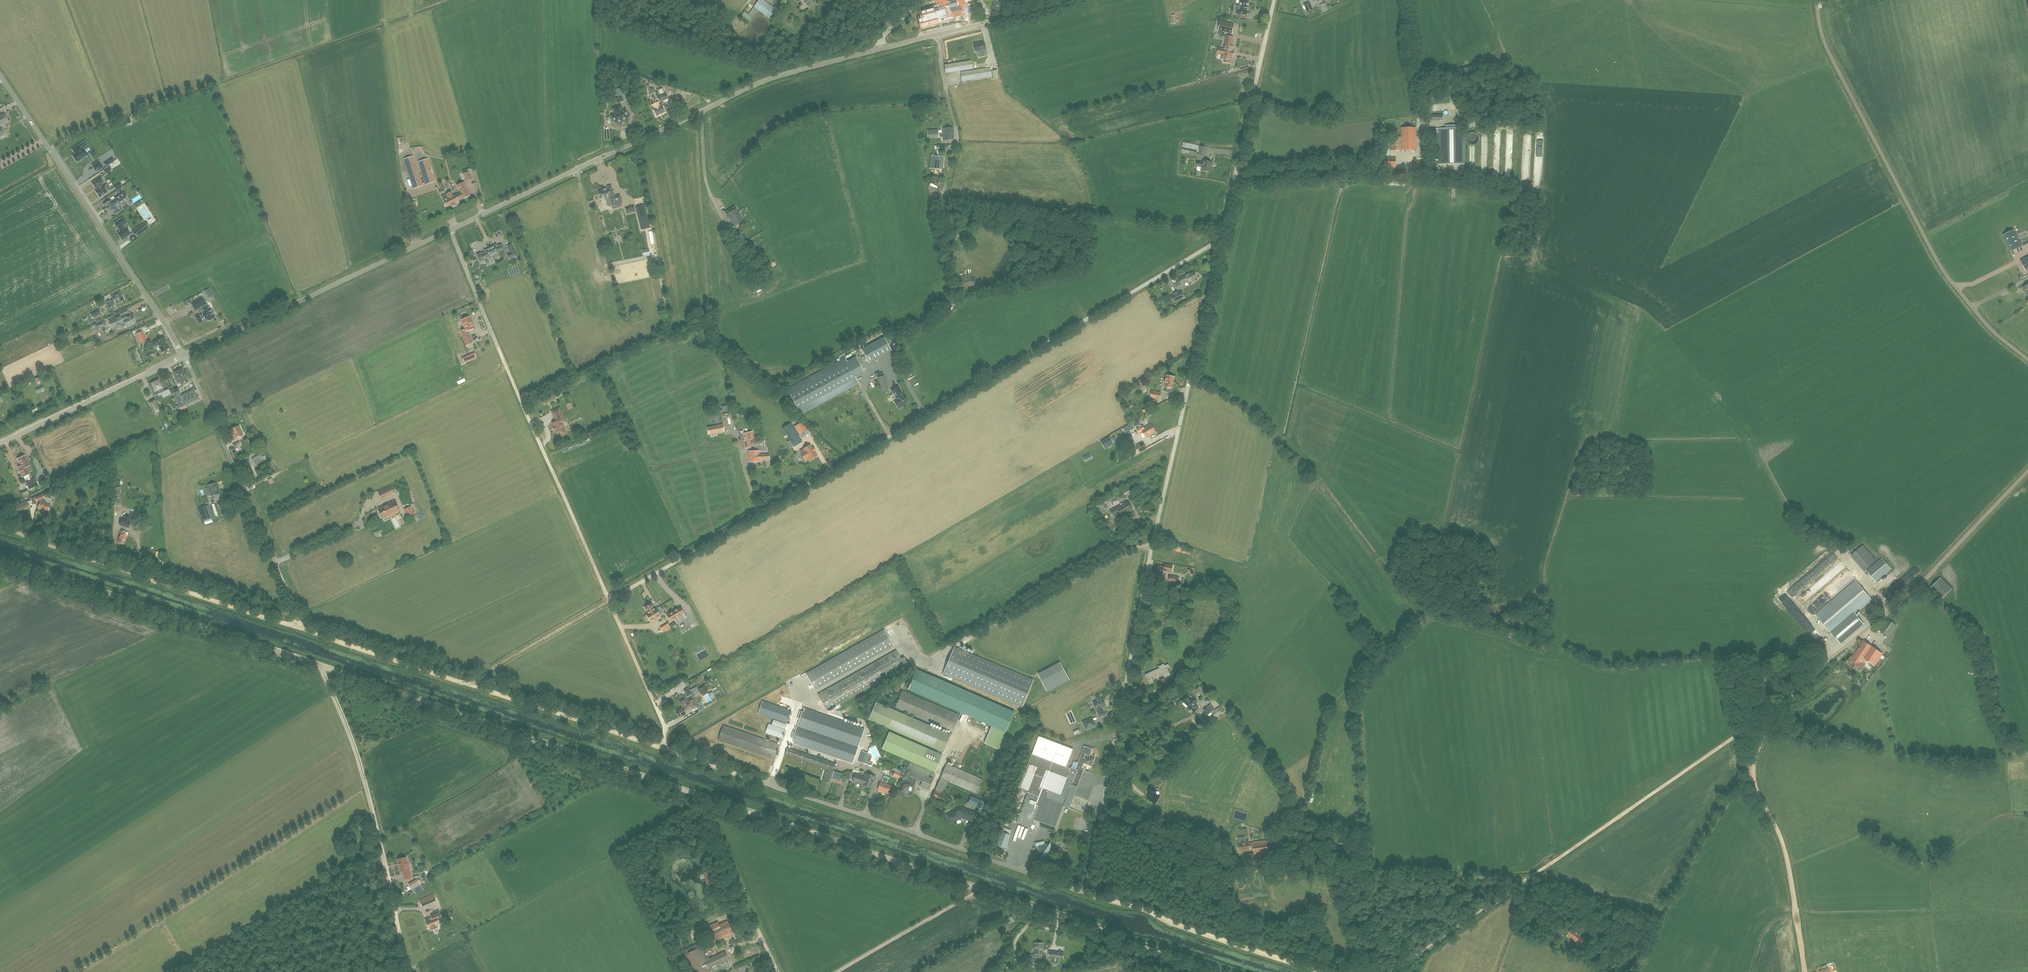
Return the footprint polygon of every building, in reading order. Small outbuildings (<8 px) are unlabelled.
[(777,11),(763,0),(760,0),(755,7),(771,19),(777,11)] [(926,10),(925,10),(924,10),(922,10),(921,11),(920,12),(919,12),(920,16),(918,17),(919,20),(918,20),(919,23),(919,24),(919,25),(920,25),(920,26),(921,29),(922,28),(923,28),(925,28),(926,28),(927,27),(928,26),(931,26),(932,26),(934,26),(936,25),(937,24),(938,24),(944,20),(944,18),(953,16),(953,18),(962,15),(961,11),(964,10),(962,5),(967,4),(967,0),(937,0),(938,4),(928,7),(929,9),(926,10)] [(1244,10),(1245,7),(1249,7),(1249,0),(1240,0),(1240,2),(1237,2),(1237,14),(1247,15),(1247,10),(1244,10)] [(1309,2),(1304,4),(1309,13),(1313,11),(1309,2)] [(1234,25),(1221,22),(1219,30),(1232,33),(1234,25)] [(1234,51),(1232,51),(1233,47),(1231,47),(1233,38),(1227,36),(1224,49),(1221,48),(1220,54),(1223,55),(1222,59),(1225,60),(1225,62),(1230,63),(1231,57),(1233,57),(1234,51)] [(981,50),(986,49),(984,42),(974,44),(976,52),(978,51),(979,55),(982,55),(981,50)] [(946,73),(973,69),(971,61),(945,65),(946,73)] [(1479,65),(1458,69),(1460,78),(1481,74),(1479,65)] [(962,81),(992,77),(990,67),(960,72),(962,81)] [(661,102),(669,99),(666,94),(658,97),(661,102)] [(660,114),(665,112),(662,104),(658,105),(658,107),(654,109),(656,114),(655,114),(656,117),(660,116),(660,114)] [(621,105),(616,107),(613,109),(615,114),(611,116),(613,120),(614,119),(616,124),(628,118),(626,113),(627,113),(625,109),(623,110),(621,105)] [(1467,129),(1476,126),(1472,112),(1463,115),(1467,129)] [(8,120),(4,113),(0,116),(0,125),(8,120)] [(1464,128),(1460,128),(1460,125),(1445,126),(1446,128),(1426,129),(1426,139),(1437,139),(1437,135),(1439,135),(1439,164),(1465,164),(1464,128)] [(943,139),(954,139),(954,127),(943,128),(943,139)] [(1391,150),(1416,150),(1416,127),(1402,128),(1402,137),(1391,137),(1391,150)] [(1478,141),(1479,139),(1478,137),(1477,135),(1475,134),(1473,133),(1471,134),(1469,135),(1468,137),(1467,139),(1468,141),(1469,143),(1471,144),(1473,145),(1475,144),(1477,143),(1478,141)] [(1199,146),(1183,142),(1182,149),(1198,153),(1198,154),(1205,156),(1206,148),(1199,146)] [(77,161),(88,154),(83,148),(82,149),(79,145),(73,149),(75,152),(76,151),(77,153),(73,155),(77,161)] [(414,188),(422,186),(413,156),(404,159),(414,188)] [(943,170),(944,157),(931,156),(929,168),(943,170)] [(1384,156),(1384,166),(1396,167),(1396,157),(1384,156)] [(108,167),(116,161),(114,158),(105,163),(108,167)] [(428,159),(419,162),(426,184),(435,181),(428,159)] [(1212,164),(1212,162),(1204,160),(1203,163),(1198,162),(1197,166),(1202,167),(1202,171),(1209,172),(1211,164),(1212,164)] [(1425,172),(1425,170),(1426,161),(1414,160),(1413,170),(1425,172)] [(99,161),(93,165),(97,171),(103,167),(99,161)] [(464,174),(467,181),(472,179),(468,172),(464,174)] [(103,187),(102,185),(101,184),(104,182),(100,177),(92,183),(95,188),(96,187),(98,190),(96,191),(99,197),(102,196),(105,195),(104,194),(108,192),(104,186),(103,187)] [(451,205),(452,207),(456,205),(456,204),(460,203),(459,200),(463,198),(463,199),(471,195),(464,182),(457,185),(461,193),(456,195),(453,196),(451,192),(447,194),(448,197),(444,199),(443,199),(445,204),(445,205),(446,206),(447,207),(451,205)] [(599,192),(598,192),(600,198),(600,199),(606,197),(606,198),(610,197),(612,206),(622,203),(620,195),(614,196),(614,195),(615,194),(614,191),(613,191),(611,185),(607,186),(608,189),(606,190),(606,189),(605,189),(604,189),(604,190),(599,192)] [(111,200),(111,199),(104,204),(104,205),(104,204),(106,207),(106,208),(105,207),(105,208),(107,211),(107,210),(108,210),(110,213),(117,208),(116,207),(119,205),(120,205),(128,199),(124,192),(124,193),(115,198),(115,199),(112,201),(111,200)] [(131,200),(134,204),(144,198),(142,193),(131,200)] [(650,228),(649,224),(644,206),(635,208),(640,226),(641,230),(650,228)] [(734,227),(744,221),(736,208),(726,215),(734,227)] [(122,240),(130,234),(126,229),(125,230),(122,226),(126,223),(122,218),(114,223),(118,229),(118,228),(120,231),(118,233),(122,240)] [(137,237),(149,228),(145,222),(133,232),(137,237)] [(745,239),(739,231),(732,235),(738,244),(745,239)] [(2015,242),(2012,238),(2013,238),(2015,237),(2016,236),(2013,231),(2004,235),(2012,250),(2021,246),(2018,241),(2017,241),(2015,242)] [(507,246),(511,253),(507,255),(510,260),(513,258),(513,257),(515,256),(515,257),(518,256),(512,243),(507,246)] [(488,259),(493,256),(495,256),(496,257),(500,255),(499,253),(500,253),(500,252),(504,250),(502,245),(497,247),(497,245),(484,251),(485,252),(481,254),(481,253),(477,255),(480,262),(484,260),(488,258),(488,259)] [(1190,273),(1181,277),(1179,279),(1181,284),(1188,280),(1189,282),(1194,280),(1194,279),(1197,277),(1194,272),(1190,274),(1190,273)] [(972,275),(961,276),(962,287),(973,286),(972,275)] [(980,283),(973,285),(975,292),(982,290),(980,283)] [(208,298),(213,296),(209,288),(204,291),(208,298)] [(111,295),(113,299),(111,301),(111,300),(106,303),(109,308),(114,306),(116,304),(116,305),(125,300),(120,291),(111,295)] [(1178,292),(1174,294),(1174,295),(1171,296),(1174,302),(1184,297),(1181,291),(1178,293),(1178,292)] [(201,307),(204,312),(197,317),(200,323),(208,319),(209,321),(211,320),(212,320),(213,319),(214,318),(215,317),(213,313),(214,313),(210,307),(207,309),(205,305),(207,304),(203,297),(192,303),(196,310),(201,307)] [(176,307),(168,310),(170,316),(178,313),(176,307)] [(128,309),(123,310),(120,312),(122,315),(110,320),(113,327),(117,325),(117,327),(119,327),(122,326),(122,324),(122,323),(125,322),(127,326),(136,322),(135,318),(136,318),(134,314),(127,317),(126,313),(129,312),(128,309)] [(99,310),(92,313),(96,323),(104,319),(99,310)] [(467,332),(475,328),(473,323),(472,323),(469,317),(462,320),(464,324),(463,324),(466,329),(462,331),(465,338),(464,338),(467,345),(472,343),(469,336),(467,332)] [(150,318),(135,324),(136,327),(151,321),(150,318)] [(94,331),(103,327),(107,325),(105,320),(92,326),(94,331)] [(140,344),(147,341),(143,331),(135,334),(140,344)] [(161,352),(170,348),(164,337),(157,340),(157,341),(152,343),(154,347),(158,345),(161,352)] [(869,363),(891,351),(884,337),(862,349),(869,363)] [(852,371),(861,366),(856,357),(847,362),(845,358),(788,389),(801,414),(859,383),(852,371)] [(188,382),(187,379),(187,377),(188,376),(185,371),(184,372),(182,368),(174,372),(175,373),(173,374),(177,383),(179,382),(179,383),(180,382),(182,385),(188,382)] [(882,391),(889,389),(884,375),(878,377),(882,391)] [(1165,386),(1167,387),(1168,388),(1170,388),(1171,388),(1172,388),(1173,382),(1174,377),(1167,376),(1165,386)] [(152,382),(151,382),(152,383),(151,383),(152,386),(150,387),(150,388),(154,396),(161,393),(163,398),(170,394),(168,389),(163,391),(161,386),(162,386),(160,382),(159,383),(158,380),(157,380),(156,380),(156,381),(153,382),(153,381),(152,382)] [(898,408),(908,402),(903,394),(903,395),(898,387),(891,391),(896,399),(894,400),(898,408)] [(185,394),(189,404),(199,399),(194,390),(193,390),(192,389),(193,390),(185,394)] [(150,403),(155,413),(160,411),(155,400),(150,403)] [(566,422),(564,418),(560,408),(551,411),(556,421),(552,423),(554,426),(553,427),(555,432),(556,431),(557,435),(560,433),(562,436),(567,434),(562,423),(566,422)] [(714,424),(723,422),(720,410),(712,412),(714,424)] [(1135,428),(1134,427),(1141,424),(1138,419),(1126,426),(1129,431),(1135,428)] [(800,434),(806,430),(802,422),(795,426),(800,434)] [(708,433),(712,433),(724,430),(723,423),(707,426),(708,433)] [(791,439),(795,445),(795,446),(802,442),(791,423),(784,428),(791,439)] [(1139,434),(1142,432),(1146,438),(1156,432),(1150,424),(1144,428),(1142,426),(1136,429),(1139,434)] [(235,439),(244,435),(239,425),(231,429),(235,439)] [(748,433),(748,432),(740,434),(742,441),(743,441),(745,448),(752,447),(750,439),(754,439),(752,432),(748,433)] [(1105,449),(1114,444),(1109,436),(1101,441),(1105,449)] [(766,443),(764,438),(752,441),(753,446),(766,443)] [(1143,443),(1134,449),(1137,455),(1147,449),(1143,443)] [(810,460),(817,456),(814,451),(815,450),(813,447),(812,447),(810,445),(803,449),(804,449),(801,451),(802,453),(801,453),(805,459),(809,457),(810,460)] [(770,454),(764,454),(759,455),(759,451),(749,451),(750,462),(759,461),(759,459),(770,458),(770,454)] [(1086,462),(1093,458),(1090,453),(1083,457),(1086,462)] [(265,460),(264,460),(267,459),(264,455),(262,456),(261,454),(252,459),(256,465),(265,460)] [(19,467),(23,477),(29,474),(26,467),(29,466),(25,456),(18,459),(21,466),(19,467)] [(29,489),(34,487),(38,484),(36,478),(26,483),(29,489)] [(208,496),(211,495),(211,497),(221,494),(217,483),(208,486),(208,488),(205,489),(208,496)] [(382,499),(386,496),(394,493),(391,486),(378,492),(382,499)] [(1130,486),(1125,489),(1122,491),(1126,498),(1129,496),(1134,493),(1130,486)] [(1112,503),(1118,499),(1115,493),(1109,496),(1101,501),(1095,505),(1097,507),(1099,506),(1103,513),(1106,511),(1105,509),(1113,504),(1112,503)] [(49,511),(50,504),(45,503),(45,501),(43,494),(34,497),(36,502),(40,500),(38,508),(42,509),(41,511),(45,512),(46,510),(49,511)] [(378,508),(383,519),(399,511),(394,500),(378,508)] [(16,514),(30,508),(27,501),(13,507),(16,514)] [(1121,515),(1125,513),(1132,509),(1128,501),(1117,507),(1111,511),(1113,514),(1119,511),(1121,515)] [(213,517),(209,505),(198,508),(202,521),(213,517)] [(409,518),(410,517),(415,515),(411,506),(404,509),(409,518)] [(124,519),(122,519),(120,524),(128,527),(130,521),(128,521),(130,517),(125,515),(124,519)] [(123,530),(118,542),(125,544),(130,533),(123,530)] [(129,538),(127,544),(131,545),(131,546),(136,548),(136,547),(140,549),(143,540),(130,535),(129,537),(129,538)] [(1891,568),(1882,558),(1867,571),(1876,581),(1891,568)] [(1171,572),(1173,565),(1165,564),(1164,567),(1159,566),(1157,573),(1166,575),(1166,571),(1171,572)] [(1889,577),(1893,582),(1897,578),(1893,573),(1889,577)] [(1941,577),(1929,588),(1940,600),(1952,589),(1941,577)] [(1855,580),(1816,614),(1841,644),(1864,624),(1855,614),(1872,600),(1855,580)] [(1819,587),(1800,599),(1803,603),(1822,592),(1819,587)] [(659,607),(655,610),(651,604),(645,608),(648,613),(647,614),(651,621),(656,618),(660,616),(664,614),(659,607)] [(680,607),(670,613),(667,615),(671,622),(684,614),(680,607)] [(1887,637),(1896,625),(1887,618),(1878,630),(1887,637)] [(664,633),(672,628),(669,624),(661,628),(664,633)] [(815,689),(893,645),(884,629),(806,673),(815,689)] [(1022,707),(1033,680),(954,647),(943,674),(1022,707)] [(904,657),(901,659),(896,650),(818,694),(827,711),(908,665),(904,657)] [(1861,665),(1860,665),(1860,666),(1861,669),(1860,669),(1861,670),(1862,670),(1863,674),(1871,673),(1870,669),(1870,668),(1875,666),(1875,667),(1876,667),(1882,666),(1883,666),(1880,654),(1873,656),(1874,659),(1868,660),(1868,659),(1860,660),(1861,665)] [(1168,668),(1170,667),(1169,666),(1168,664),(1165,666),(1164,664),(1159,666),(1160,668),(1145,674),(1150,684),(1154,682),(1152,677),(1162,673),(1165,678),(1171,675),(1168,668)] [(1062,666),(1040,677),(1047,691),(1070,680),(1062,666)] [(917,669),(917,670),(908,690),(1006,731),(1014,710),(917,669)] [(693,691),(693,693),(698,690),(697,687),(691,690),(689,687),(684,690),(686,695),(693,691)] [(950,737),(959,715),(902,690),(895,707),(947,730),(946,732),(876,702),(868,719),(943,752),(950,737)] [(707,703),(717,698),(714,692),(704,697),(707,703)] [(1101,708),(1106,706),(1104,703),(1102,699),(1101,699),(1099,695),(1096,697),(1098,701),(1093,703),(1096,710),(1097,710),(1100,717),(1105,715),(1101,708)] [(1194,712),(1198,708),(1195,705),(1197,703),(1194,700),(1192,702),(1187,697),(1183,702),(1188,706),(1187,708),(1187,709),(1189,710),(1190,710),(1191,709),(1194,712)] [(689,704),(687,702),(687,701),(685,698),(679,701),(682,707),(682,708),(689,704)] [(682,708),(682,707),(679,709),(679,710),(676,712),(679,717),(682,716),(687,714),(685,711),(691,708),(697,706),(694,699),(687,702),(689,704),(682,708)] [(705,707),(701,700),(697,702),(699,705),(696,706),(698,711),(705,707)] [(758,714),(773,719),(772,725),(768,723),(765,733),(782,738),(787,724),(791,710),(762,700),(758,714)] [(1079,708),(1082,714),(1090,709),(1087,703),(1079,708)] [(1209,717),(1212,714),(1216,718),(1222,713),(1225,711),(1221,706),(1215,710),(1211,705),(1203,710),(1207,716),(1208,715),(1209,717)] [(802,712),(800,711),(797,719),(799,720),(797,726),(858,747),(864,728),(805,708),(805,709),(803,708),(802,712)] [(1092,719),(1083,722),(1086,729),(1095,725),(1092,719)] [(775,759),(780,745),(723,725),(718,739),(775,759)] [(795,731),(793,735),(809,741),(810,737),(795,731)] [(934,772),(942,754),(889,731),(881,748),(934,772)] [(1082,769),(1084,763),(1092,766),(1094,759),(1089,757),(1092,749),(1084,746),(1076,769),(1071,767),(1071,769),(1067,767),(1066,767),(1073,749),(1039,736),(1032,754),(1031,754),(1032,755),(1020,787),(1028,791),(1025,801),(1020,814),(1016,823),(1031,828),(1034,820),(1041,823),(1041,822),(1056,828),(1064,805),(1069,808),(1083,770),(1082,769)] [(878,745),(872,747),(876,760),(882,758),(878,745)] [(833,771),(835,763),(788,747),(785,755),(833,771)] [(865,763),(868,753),(862,751),(858,761),(865,763)] [(932,797),(946,803),(949,795),(943,792),(947,781),(977,794),(983,779),(947,764),(932,797)] [(899,778),(903,780),(902,782),(903,783),(901,787),(902,788),(900,791),(906,793),(907,790),(908,790),(910,786),(913,787),(915,783),(907,780),(909,775),(912,770),(907,768),(904,767),(899,778)] [(912,769),(912,770),(909,775),(923,781),(920,786),(928,789),(933,779),(912,769)] [(840,783),(843,774),(833,771),(833,772),(831,772),(829,779),(831,779),(831,780),(840,783)] [(890,771),(887,778),(883,790),(891,793),(895,782),(898,774),(890,771)] [(855,774),(852,781),(863,784),(863,785),(870,787),(872,783),(873,783),(875,777),(865,773),(864,777),(855,774)] [(1156,803),(1160,796),(1154,793),(1156,789),(1151,786),(1148,791),(1151,793),(1147,798),(1156,803)] [(982,801),(971,796),(968,803),(980,808),(982,801)] [(973,821),(975,813),(968,810),(968,811),(961,809),(960,809),(956,808),(954,812),(947,816),(950,822),(962,817),(973,821)] [(1000,844),(1000,845),(1004,846),(1006,842),(1007,843),(1010,835),(1002,832),(998,843),(1000,844)] [(1291,834),(1282,838),(1286,849),(1296,845),(1291,834)] [(1250,850),(1249,847),(1254,847),(1255,854),(1270,852),(1268,840),(1249,843),(1248,842),(1238,843),(1239,852),(1250,850)] [(1021,841),(1018,854),(1026,856),(1029,843),(1021,841)] [(1046,843),(1045,843),(1038,845),(1039,852),(1041,852),(1042,856),(1051,854),(1052,852),(1050,844),(1046,844),(1046,843)] [(398,859),(401,871),(403,871),(405,879),(412,877),(410,869),(409,869),(407,857),(398,859)] [(707,886),(714,885),(710,871),(704,873),(707,886)] [(421,885),(418,880),(409,885),(412,890),(421,885)] [(434,894),(428,897),(431,902),(436,900),(434,894)] [(440,924),(438,919),(441,917),(439,912),(431,915),(432,918),(426,920),(429,929),(430,928),(431,930),(437,928),(436,926),(440,924)] [(713,934),(715,933),(718,939),(733,933),(727,921),(719,925),(718,922),(709,926),(713,934)] [(1567,935),(1570,937),(1575,941),(1574,943),(1579,946),(1583,940),(1578,936),(1579,935),(1576,933),(1575,933),(1573,932),(1574,931),(1571,929),(1570,931),(1567,929),(1566,932),(1568,933),(1567,935)] [(1034,950),(1034,953),(1034,963),(1042,963),(1043,950),(1042,950),(1043,943),(1035,943),(1035,950),(1034,950)] [(697,949),(685,954),(684,950),(680,952),(689,971),(704,971),(709,970),(708,968),(728,959),(724,952),(704,961),(699,948),(697,949)] [(1053,957),(1052,962),(1058,963),(1059,958),(1063,958),(1064,953),(1049,951),(1049,957),(1053,957)]
